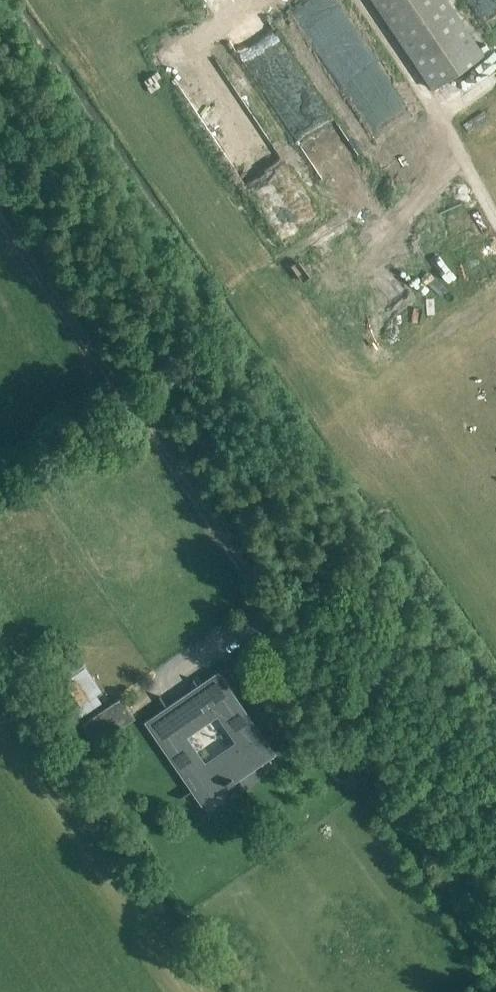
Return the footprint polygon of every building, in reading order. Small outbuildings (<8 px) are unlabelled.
[(483,56),(445,0),(373,0),(433,89),(483,56)] [(215,52),(191,67),(215,107),(253,83),(236,56),(223,65),(215,52)] [(478,79),(492,96),(495,93),(495,64),(478,79)] [(237,147),(234,150),(242,157),(251,147),(259,153),(289,119),(252,87),(211,134),(224,144),(228,140),(237,147)] [(87,699),(72,710),(78,719),(103,702),(98,694),(104,690),(86,662),(70,673),(73,679),(87,699)] [(87,699),(73,679),(58,689),(72,710),(87,699)] [(167,710),(149,723),(193,788),(178,798),(179,799),(208,779),(216,791),(223,786),(224,788),(234,781),(248,802),(249,801),(233,779),(270,754),(263,742),(274,734),(274,733),(262,741),(253,728),(239,737),(240,738),(235,741),(231,734),(229,735),(234,742),(204,763),(186,737),(216,716),(221,723),(222,722),(193,679),(192,679),(198,689),(188,696),(198,710),(178,724),(159,696),(158,697),(167,710)] [(91,742),(131,715),(120,698),(79,726),(91,742)]
